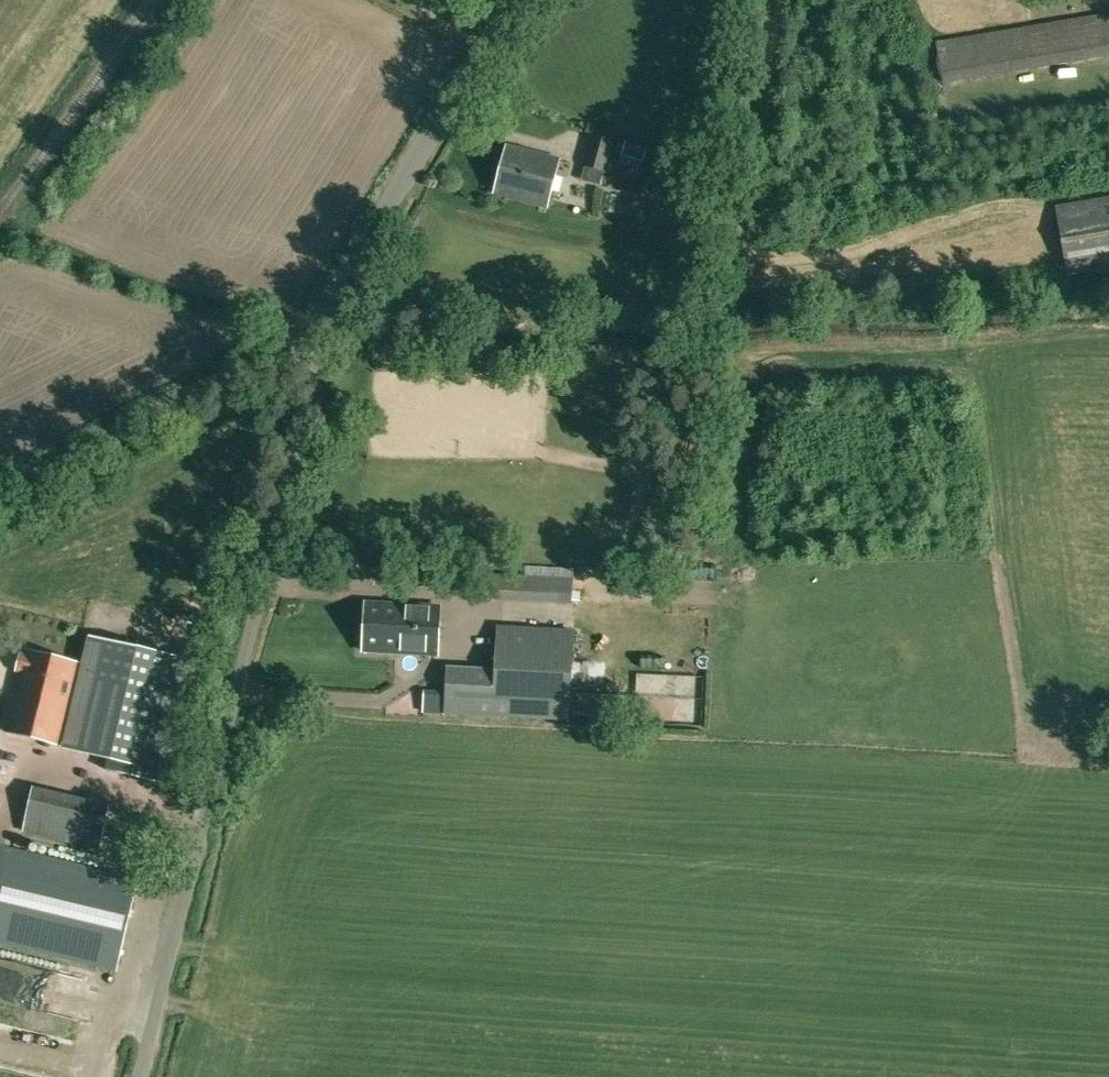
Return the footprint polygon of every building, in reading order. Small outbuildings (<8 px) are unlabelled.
[(998,29),(948,34),(951,66),(1047,57),(1044,19),(997,24),(998,29)] [(591,135),(584,166),(607,171),(614,141),(591,135)] [(647,145),(626,139),(619,161),(640,168),(647,145)] [(494,193),(522,200),(548,207),(560,159),(507,145),(494,193)] [(602,210),(615,212),(617,196),(606,194),(602,210)] [(1068,276),(1108,269),(1108,196),(1056,206),(1068,276)] [(442,574),(441,588),(460,589),(460,575),(442,574)] [(485,574),(483,598),(573,602),(573,578),(485,574)] [(437,655),(440,606),(366,602),(363,651),(437,655)] [(574,632),(521,628),(499,627),(496,673),(447,670),(444,712),(568,720),(574,632)] [(104,641),(79,750),(109,757),(106,769),(159,782),(188,661),(104,641)] [(5,730),(60,744),(80,663),(26,650),(24,655),(20,654),(16,671),(20,672),(5,730)] [(704,701),(704,668),(642,667),(642,700),(704,701)] [(618,699),(618,686),(576,686),(576,699),(618,699)] [(621,688),(621,699),(639,700),(639,688),(621,688)] [(33,795),(31,812),(47,814),(45,826),(69,829),(73,800),(33,795)] [(114,968),(135,880),(0,847),(0,940),(114,968)]
